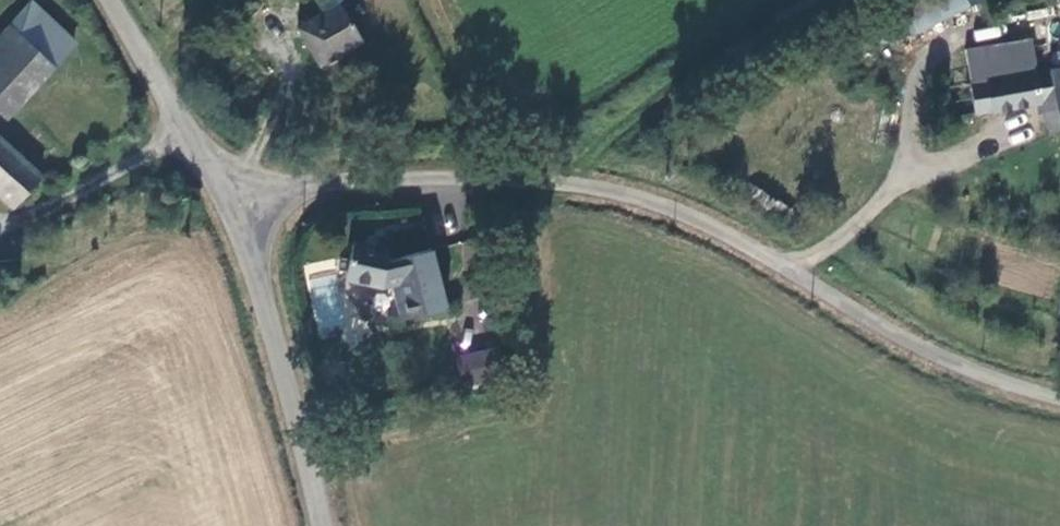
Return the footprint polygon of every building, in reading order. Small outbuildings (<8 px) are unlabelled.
[(321,46),(345,32),(340,24),(354,15),(346,0),(294,0),(321,46)] [(966,0),(901,0),(898,1),(913,36),(970,11),(966,0)] [(27,8),(0,35),(0,115),(1,116),(67,47),(27,8)] [(964,50),(969,84),(1038,73),(1032,39),(964,50)] [(1043,115),(1051,133),(1059,130),(1059,69),(1038,73),(969,84),(974,115),(1041,104),(1043,115)] [(951,119),(974,115),(969,84),(946,88),(951,119)] [(39,177),(0,142),(0,203),(8,210),(39,177)] [(344,280),(383,290),(393,288),(401,324),(445,314),(432,254),(389,264),(386,253),(354,244),(344,280)] [(504,378),(498,350),(488,352),(494,380),(504,378)] [(488,352),(456,359),(462,387),(494,380),(488,352)]
